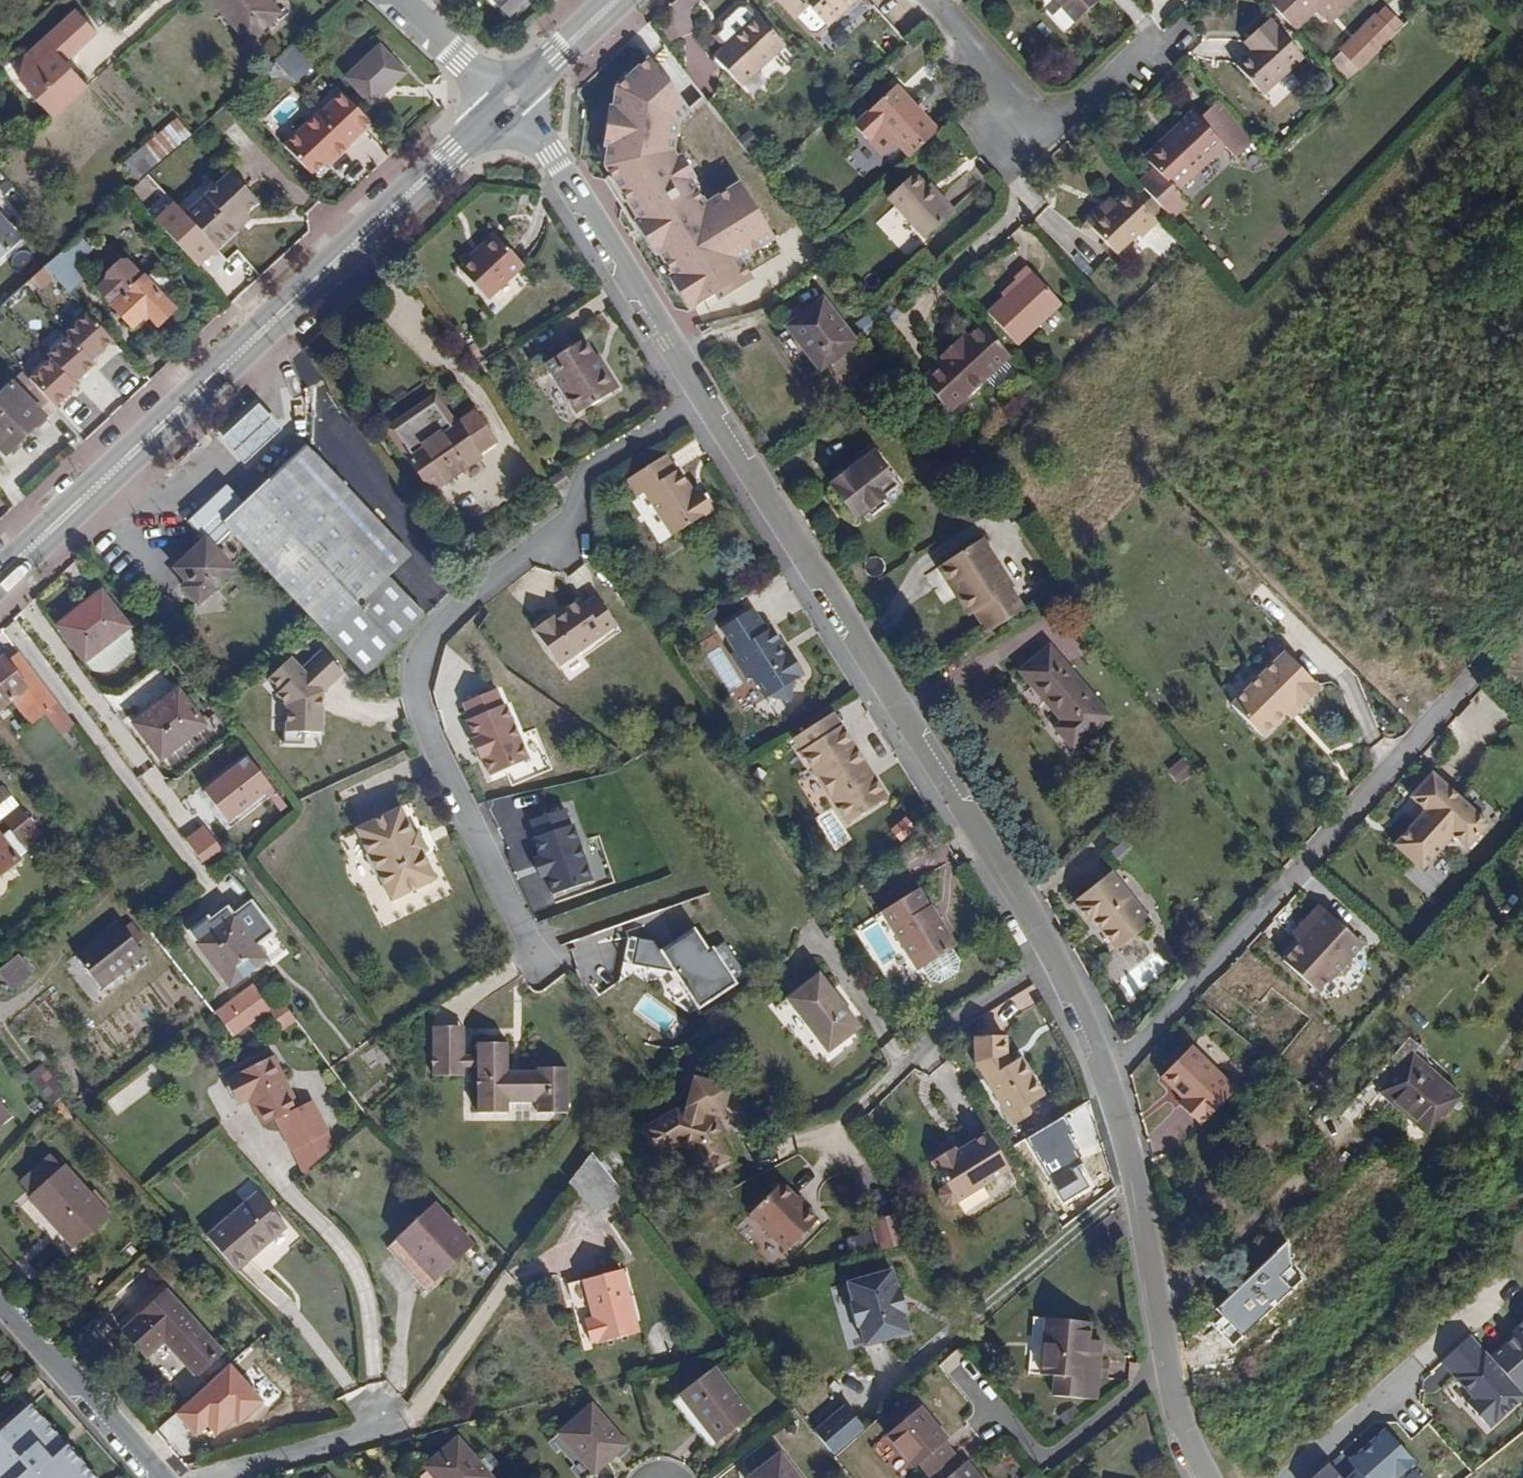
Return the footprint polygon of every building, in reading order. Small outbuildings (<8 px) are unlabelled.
[(246,41),(274,17),(260,0),(209,0),(246,41)] [(265,0),(260,0),(274,17),(277,14),(265,0)] [(513,15),(527,0),(498,0),(513,15)] [(794,19),(809,7),(826,25),(855,0),(778,0),(794,19)] [(1074,22),(1099,0),(1055,0),(1074,22)] [(1267,0),(1294,29),(1325,0),(1268,0),(1267,0)] [(809,7),(794,19),(809,34),(816,35),(826,25),(809,7)] [(44,121),(80,89),(68,76),(62,81),(52,69),(88,37),(67,12),(29,45),(38,55),(10,80),(23,97),(29,92),(36,100),(30,105),(44,121)] [(714,57),(740,85),(785,45),(757,16),(714,57)] [(1349,81),(1394,35),(1375,16),(1330,59),(1349,81)] [(1268,19),(1248,36),(1256,46),(1250,51),(1234,67),(1261,94),(1302,57),(1268,19)] [(317,25),(299,41),(308,53),(327,35),(317,25)] [(1256,46),(1248,36),(1241,42),(1250,51),(1256,46)] [(378,46),(342,79),(367,107),(403,74),(378,46)] [(689,109),(646,56),(610,85),(601,167),(685,313),(780,252),(773,239),(737,178),(709,195),(673,150),(678,125),(689,109)] [(260,79),(249,90),(264,108),(301,75),(292,64),(267,87),(260,79)] [(908,158),(938,130),(896,85),(853,125),(867,143),(869,140),(882,130),(894,144),(908,158)] [(29,92),(23,97),(30,105),(36,100),(29,92)] [(326,154),(330,157),(342,148),(343,144),(358,131),(330,100),(279,144),(306,173),(320,159),(326,154)] [(1235,155),(1251,140),(1235,120),(1231,123),(1213,105),(1198,118),(1193,113),(1177,127),(1181,131),(1166,144),(1148,161),(1154,169),(1139,182),(1171,217),(1187,203),(1176,191),(1225,145),(1235,155)] [(159,161),(188,136),(173,120),(144,146),(159,161)] [(1162,140),(1166,144),(1181,131),(1177,127),(1162,140)] [(882,154),(894,144),(882,130),(869,140),(882,154)] [(324,163),(330,157),(326,154),(320,159),(324,163)] [(229,173),(184,216),(217,249),(237,228),(229,219),(238,210),(243,215),(256,201),(229,173)] [(887,197),(923,239),(953,212),(928,184),(924,187),(912,175),(887,197)] [(1101,207),(1086,222),(1116,254),(1137,234),(1140,236),(1155,222),(1127,191),(1105,211),(1101,207)] [(217,249),(184,216),(177,202),(157,222),(201,265),(217,249)] [(12,242),(0,227),(0,253),(12,242)] [(58,251),(41,267),(63,291),(65,292),(82,276),(71,264),(87,249),(76,235),(58,251)] [(496,237),(461,270),(487,298),(523,264),(496,237)] [(155,325),(171,311),(122,259),(108,272),(107,280),(96,292),(129,328),(144,313),(155,325)] [(122,259),(171,311),(173,309),(166,300),(147,281),(127,260),(123,259),(122,259)] [(1060,304),(1026,267),(1012,279),(1017,284),(987,312),(1016,344),(1060,304)] [(147,281),(166,300),(179,289),(160,269),(147,281)] [(821,301),(802,315),(789,326),(786,328),(819,369),(854,342),(821,301)] [(789,326),(802,315),(796,308),(782,317),(789,326)] [(69,336),(94,361),(115,341),(86,311),(65,332),(69,336)] [(949,411),(1009,356),(980,325),(963,340),(958,345),(954,341),(939,355),(942,359),(922,377),(949,411)] [(69,336),(47,358),(75,386),(97,363),(94,361),(69,336)] [(959,336),(954,341),(958,345),(963,340),(959,336)] [(617,388),(601,361),(597,363),(593,357),(583,341),(546,364),(576,413),(617,388)] [(597,363),(601,361),(596,354),(593,357),(597,363)] [(75,386),(47,358),(29,376),(57,404),(75,386)] [(43,419),(55,409),(22,374),(10,384),(41,417),(43,419)] [(41,417),(10,384),(0,393),(0,449),(29,422),(33,425),(41,417)] [(387,429),(405,455),(417,472),(431,491),(483,455),(479,451),(495,439),(475,412),(460,422),(455,416),(453,418),(437,396),(387,429)] [(268,417),(257,406),(221,440),(234,451),(246,463),(280,429),(268,417)] [(329,632),(386,577),(408,556),(304,447),(245,502),(227,485),(188,521),(205,539),(173,569),(187,582),(182,588),(197,603),(233,568),(213,547),(232,530),(329,632)] [(828,486),(856,520),(899,486),(871,451),(828,486)] [(417,472),(405,455),(396,461),(408,478),(417,472)] [(667,535),(685,523),(661,488),(678,477),(674,469),(670,470),(661,455),(622,480),(632,497),(640,492),(667,535)] [(661,488),(685,523),(704,512),(707,508),(697,490),(690,493),(678,477),(661,488)] [(556,505),(550,495),(538,503),(545,513),(556,505)] [(976,611),(990,630),(1026,606),(1012,585),(1015,582),(984,535),(943,562),(962,588),(957,591),(972,613),(976,611)] [(939,565),(957,591),(962,588),(943,562),(939,565)] [(367,673),(425,618),(386,577),(329,632),(367,673)] [(598,590),(538,630),(562,667),(622,627),(598,590)] [(58,625),(85,661),(130,628),(102,591),(58,625)] [(750,608),(720,628),(735,650),(730,654),(747,678),(753,679),(765,697),(770,695),(788,699),(793,679),(803,672),(788,650),(787,652),(770,627),(765,630),(750,608)] [(130,628),(85,661),(90,667),(102,672),(112,671),(143,645),(130,628)] [(325,731),(323,691),(345,672),(323,647),(303,666),(292,657),(265,683),(287,707),(285,732),(325,731)] [(1108,717),(1049,647),(1020,672),(1061,720),(1054,726),(1072,748),(1108,717)] [(39,681),(18,653),(8,661),(29,688),(39,681)] [(1303,709),(1322,689),(1286,653),(1233,707),(1265,738),(1287,715),(1297,704),(1303,709)] [(0,659),(0,686),(12,701),(20,711),(31,725),(46,713),(58,704),(39,681),(29,688),(8,661),(4,656),(0,659)] [(0,686),(0,710),(12,701),(0,686)] [(470,720),(508,704),(500,686),(462,702),(470,720)] [(205,724),(178,690),(135,724),(161,757),(205,724)] [(58,704),(46,713),(63,735),(75,726),(58,704)] [(492,775),(532,759),(508,704),(470,720),(492,775)] [(1292,720),(1303,709),(1297,704),(1287,715),(1292,720)] [(31,725),(20,711),(14,715),(25,729),(31,725)] [(831,714),(791,739),(845,823),(890,794),(844,725),(840,727),(831,714)] [(230,820),(272,789),(247,755),(205,787),(230,820)] [(1186,757),(1168,768),(1177,783),(1195,773),(1186,757)] [(1489,824),(1429,770),(1405,796),(1424,813),(1394,846),(1420,869),(1447,838),(1463,853),(1489,824)] [(15,860),(26,851),(23,845),(41,830),(22,805),(0,821),(0,872),(15,860)] [(410,837),(397,812),(355,833),(366,858),(363,861),(374,884),(377,883),(389,905),(432,884),(421,860),(427,858),(416,835),(410,837)] [(909,817),(892,827),(899,840),(916,831),(909,817)] [(547,875),(556,898),(599,882),(576,822),(533,838),(541,858),(536,858),(543,877),(547,875)] [(227,855),(207,827),(187,841),(208,868),(227,855)] [(0,872),(0,892),(10,883),(6,877),(20,866),(15,860),(0,872)] [(1153,929),(1110,876),(1079,904),(1083,909),(1081,912),(1094,926),(1097,924),(1122,953),(1153,929)] [(923,965),(952,948),(955,946),(929,904),(925,906),(915,890),(882,910),(918,969),(923,965)] [(1364,942),(1317,901),(1294,927),(1297,939),(1282,955),(1319,990),(1364,942)] [(208,923),(215,932),(233,918),(226,908),(208,923)] [(233,918),(215,932),(198,945),(230,985),(264,958),(233,918)] [(143,953),(119,921),(77,955),(101,986),(143,953)] [(703,1004),(738,982),(715,946),(711,948),(699,928),(667,948),(680,968),(703,1004)] [(680,968),(667,948),(640,940),(636,964),(680,968)] [(959,960),(952,948),(923,965),(930,977),(939,980),(956,971),(959,960)] [(19,955),(0,970),(0,973),(12,988),(32,973),(19,955)] [(859,1026),(816,973),(784,997),(826,1051),(859,1026)] [(270,1011),(252,987),(218,1011),(236,1036),(270,1011)] [(632,1010),(667,1029),(675,1015),(640,996),(632,1010)] [(282,1030),(296,1021),(282,1001),(270,1011),(282,1030)] [(435,1031),(433,1072),(462,1074),(463,1064),(465,1033),(435,1031)] [(1006,1065),(1005,1037),(973,1037),(975,1060),(1013,1122),(1032,1113),(1027,1105),(1043,1095),(1021,1057),(1006,1065)] [(1378,1092),(1425,1134),(1459,1096),(1411,1054),(1417,1047),(1408,1037),(1390,1057),(1400,1066),(1378,1092)] [(1237,1089),(1192,1045),(1158,1077),(1181,1099),(1175,1103),(1200,1127),(1237,1089)] [(478,1065),(477,1075),(472,1122),(482,1122),(483,1119),(492,1119),(492,1123),(502,1124),(503,1113),(533,1115),(533,1127),(562,1130),(566,1085),(536,1082),(536,1086),(506,1084),(509,1054),(479,1052),(478,1065)] [(298,1108),(273,1056),(225,1079),(238,1105),(250,1100),(263,1125),(277,1118),(298,1108)] [(463,1064),(462,1074),(477,1075),(478,1065),(463,1064)] [(49,1071),(34,1083),(52,1106),(59,1099),(65,1091),(49,1071)] [(298,1108),(277,1118),(292,1150),(327,1133),(312,1101),(298,1108)] [(674,1109),(640,1126),(655,1153),(679,1141),(690,1144),(704,1169),(726,1157),(714,1134),(717,1133),(710,1120),(674,1109)] [(1062,1117),(1023,1141),(1063,1205),(1091,1187),(1078,1166),(1083,1162),(1066,1135),(1071,1132),(1062,1117)] [(334,1147),(327,1133),(292,1150),(304,1174),(334,1147)] [(1010,1170),(988,1136),(955,1156),(951,1152),(931,1165),(946,1187),(941,1190),(940,1198),(946,1207),(952,1206),(1010,1170)] [(598,1212),(627,1196),(592,1152),(570,1182),(598,1212)] [(20,1183),(32,1196),(63,1168),(51,1155),(20,1183)] [(63,1168),(32,1196),(30,1197),(74,1245),(107,1215),(64,1167),(63,1168)] [(774,1185),(742,1216),(778,1253),(810,1221),(774,1185)] [(287,1226),(257,1192),(208,1236),(237,1269),(287,1226)] [(435,1204),(397,1239),(435,1280),(474,1245),(435,1204)] [(897,1213),(869,1221),(878,1251),(906,1242),(897,1213)] [(435,1280),(397,1239),(388,1247),(426,1289),(435,1280)] [(200,1265),(191,1273),(195,1277),(204,1269),(200,1265)] [(893,1288),(887,1269),(843,1282),(849,1301),(846,1303),(852,1326),(855,1325),(861,1344),(906,1332),(901,1312),(905,1311),(897,1287),(893,1288)] [(622,1271),(584,1280),(594,1319),(585,1321),(590,1341),(599,1338),(601,1342),(638,1332),(622,1271)] [(594,1319),(584,1280),(568,1285),(578,1322),(585,1321),(594,1319)] [(198,1376),(199,1375),(223,1353),(167,1292),(125,1331),(148,1356),(165,1341),(198,1376)] [(1097,1377),(1099,1357),(1100,1341),(1088,1339),(1089,1321),(1045,1319),(1040,1374),(1056,1375),(1054,1396),(1096,1399),(1097,1377)] [(1522,1392),(1522,1331),(1493,1357),(1522,1393),(1522,1392)] [(1493,1357),(1473,1334),(1442,1365),(1473,1400),(1467,1404),(1493,1431),(1522,1404),(1522,1393),(1493,1357)] [(223,1353),(199,1375),(208,1385),(232,1363),(223,1353)] [(1110,1358),(1099,1357),(1097,1377),(1108,1378),(1110,1358)] [(751,1415),(714,1367),(679,1395),(717,1442),(751,1415)] [(34,1403),(0,1433),(0,1477),(99,1477),(34,1403)] [(864,1426),(846,1404),(816,1428),(833,1450),(864,1426)] [(626,1444),(592,1405),(559,1434),(593,1472),(626,1444)] [(966,1462),(962,1465),(943,1442),(947,1439),(920,1407),(887,1434),(914,1466),(919,1462),(932,1477),(979,1477),(966,1462)] [(1387,1429),(1351,1461),(1358,1469),(1349,1477),(1402,1477),(1418,1464),(1387,1429)] [(456,1439),(425,1465),(436,1477),(492,1477),(456,1439)] [(781,1454),(750,1477),(800,1477),(781,1454)] [(1331,1466),(1316,1477),(1342,1477),(1331,1466)]
